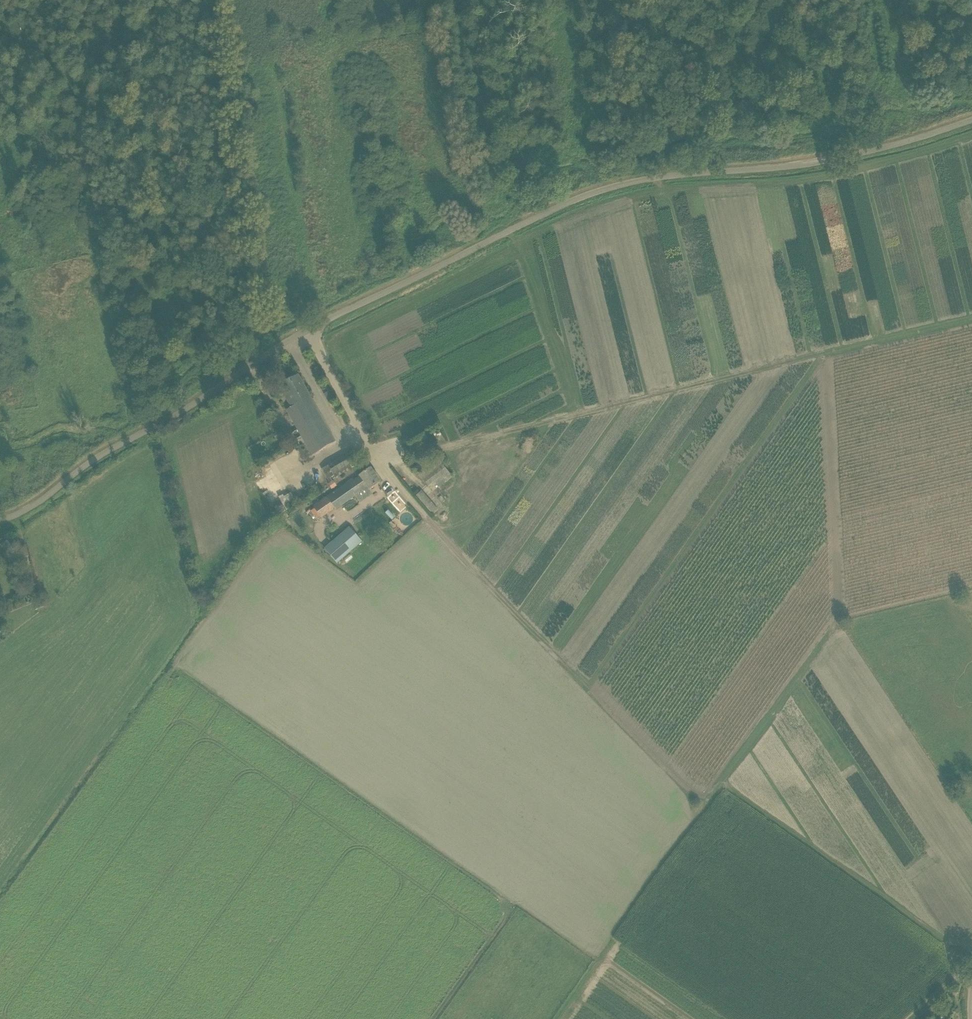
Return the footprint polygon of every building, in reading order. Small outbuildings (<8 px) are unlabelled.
[(293,406),(287,410),(312,455),(335,442),(297,375),(281,385),(293,406)] [(281,430),(273,434),(277,440),(285,436),(281,430)] [(441,456),(425,468),(439,487),(445,483),(446,483),(453,477),(442,462),(444,460),(441,456)] [(334,475),(328,465),(322,468),(328,479),(334,475)] [(370,490),(380,482),(370,469),(360,476),(354,481),(353,479),(326,497),(335,509),(368,487),(370,490)] [(392,503),(400,496),(395,491),(387,498),(392,503)] [(342,532),(337,536),(324,548),(337,563),(361,541),(356,535),(348,540),(342,532)] [(9,548),(9,547),(9,546),(6,541),(0,545),(4,551),(6,549),(9,548)] [(29,556),(27,545),(19,547),(22,558),(29,556)] [(36,609),(43,606),(41,601),(34,604),(36,609)]
